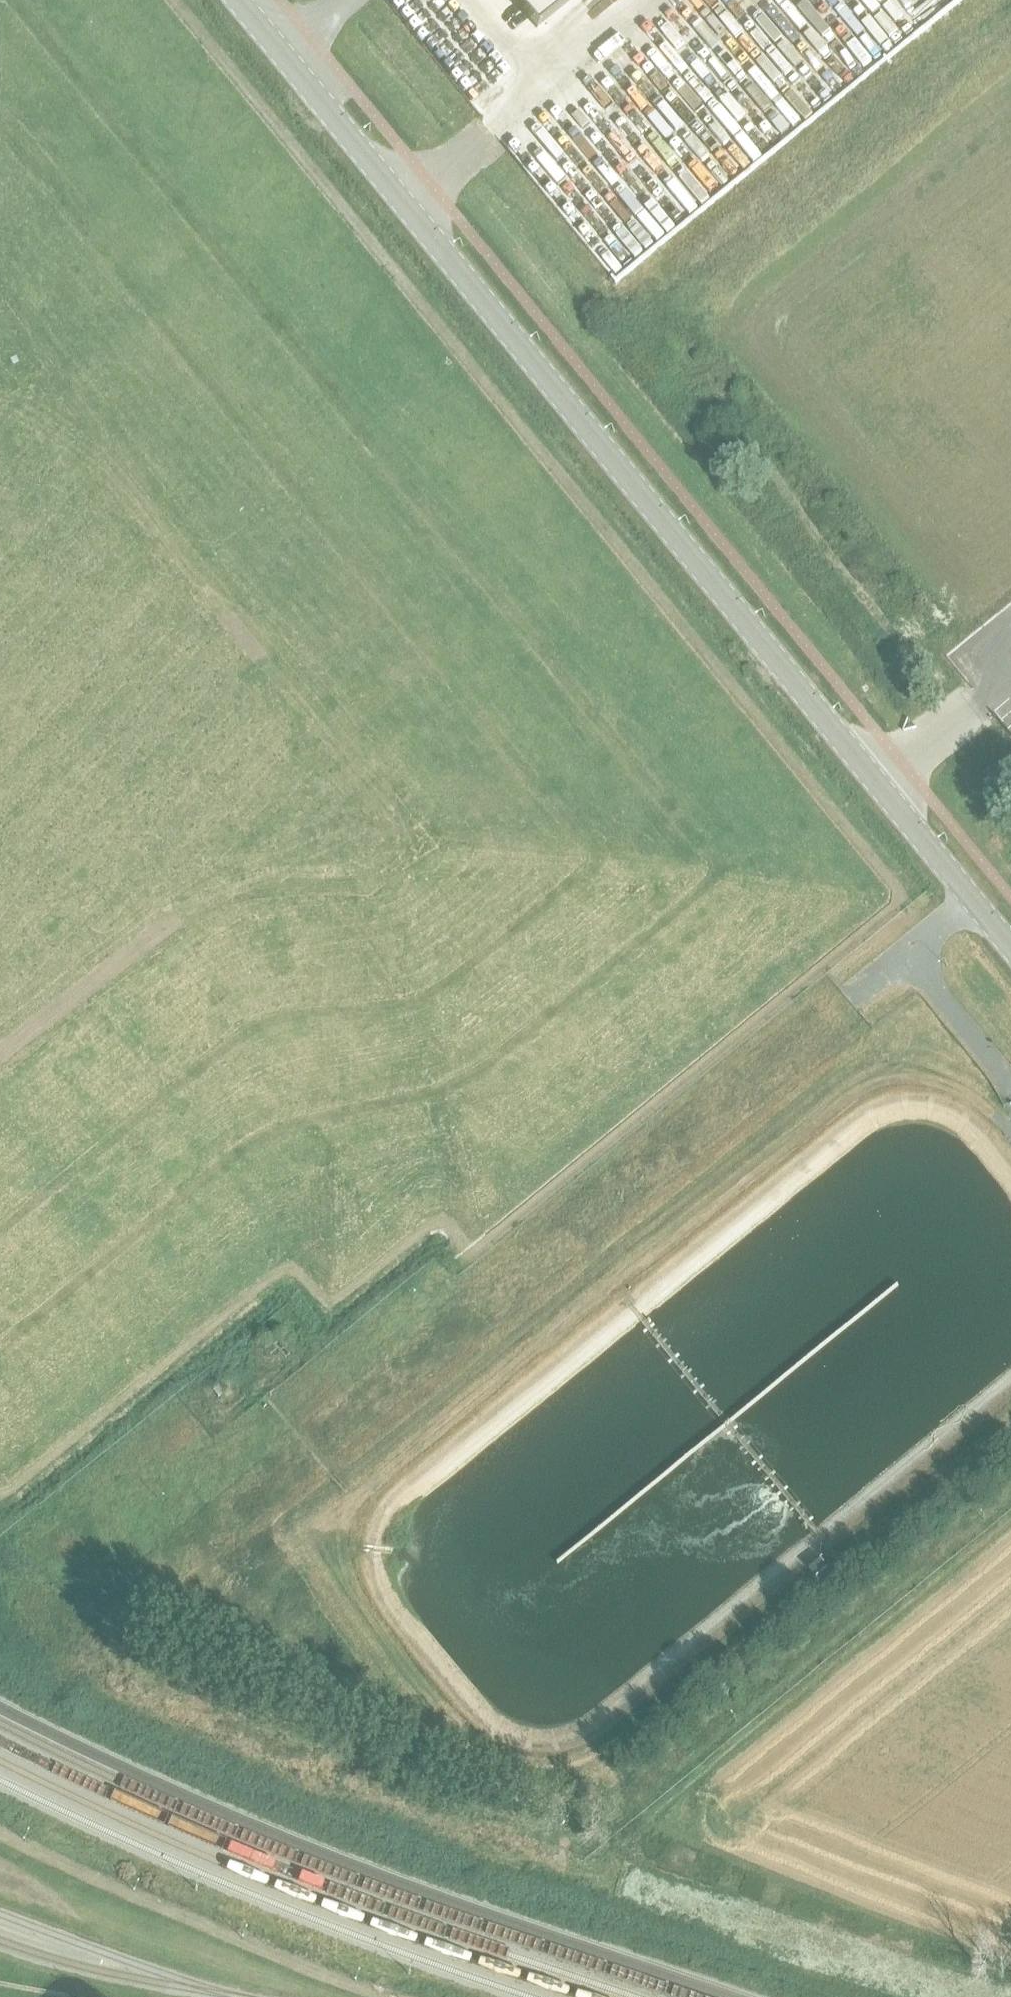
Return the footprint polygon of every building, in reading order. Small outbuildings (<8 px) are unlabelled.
[(534,28),(569,0),(512,0),(534,28)] [(635,4),(633,0),(621,0),(607,8),(612,17),(635,4)] [(732,0),(715,0),(726,13),(735,4),(732,0)] [(777,11),(785,3),(783,0),(766,0),(777,11)] [(816,10),(823,4),(820,0),(807,0),(816,10)] [(677,30),(668,37),(692,63),(701,55),(677,30)] [(829,55),(815,40),(808,47),(796,34),(786,44),(811,71),(829,55)] [(666,41),(658,48),(685,77),(693,70),(666,41)] [(754,48),(768,65),(777,58),(762,41),(754,48)] [(731,46),(722,52),(742,77),(750,71),(731,46)] [(645,97),(654,90),(626,58),(617,65),(645,97)] [(831,102),(840,97),(822,66),(813,72),(831,102)] [(610,75),(586,81),(591,98),(615,92),(610,75)] [(698,76),(690,84),(715,108),(723,100),(698,76)] [(788,94),(781,99),(799,121),(806,115),(788,94)] [(613,102),(606,109),(625,131),(633,125),(613,102)] [(705,157),(712,149),(683,121),(676,129),(705,157)] [(741,176),(749,171),(734,151),(726,157),(741,176)]
